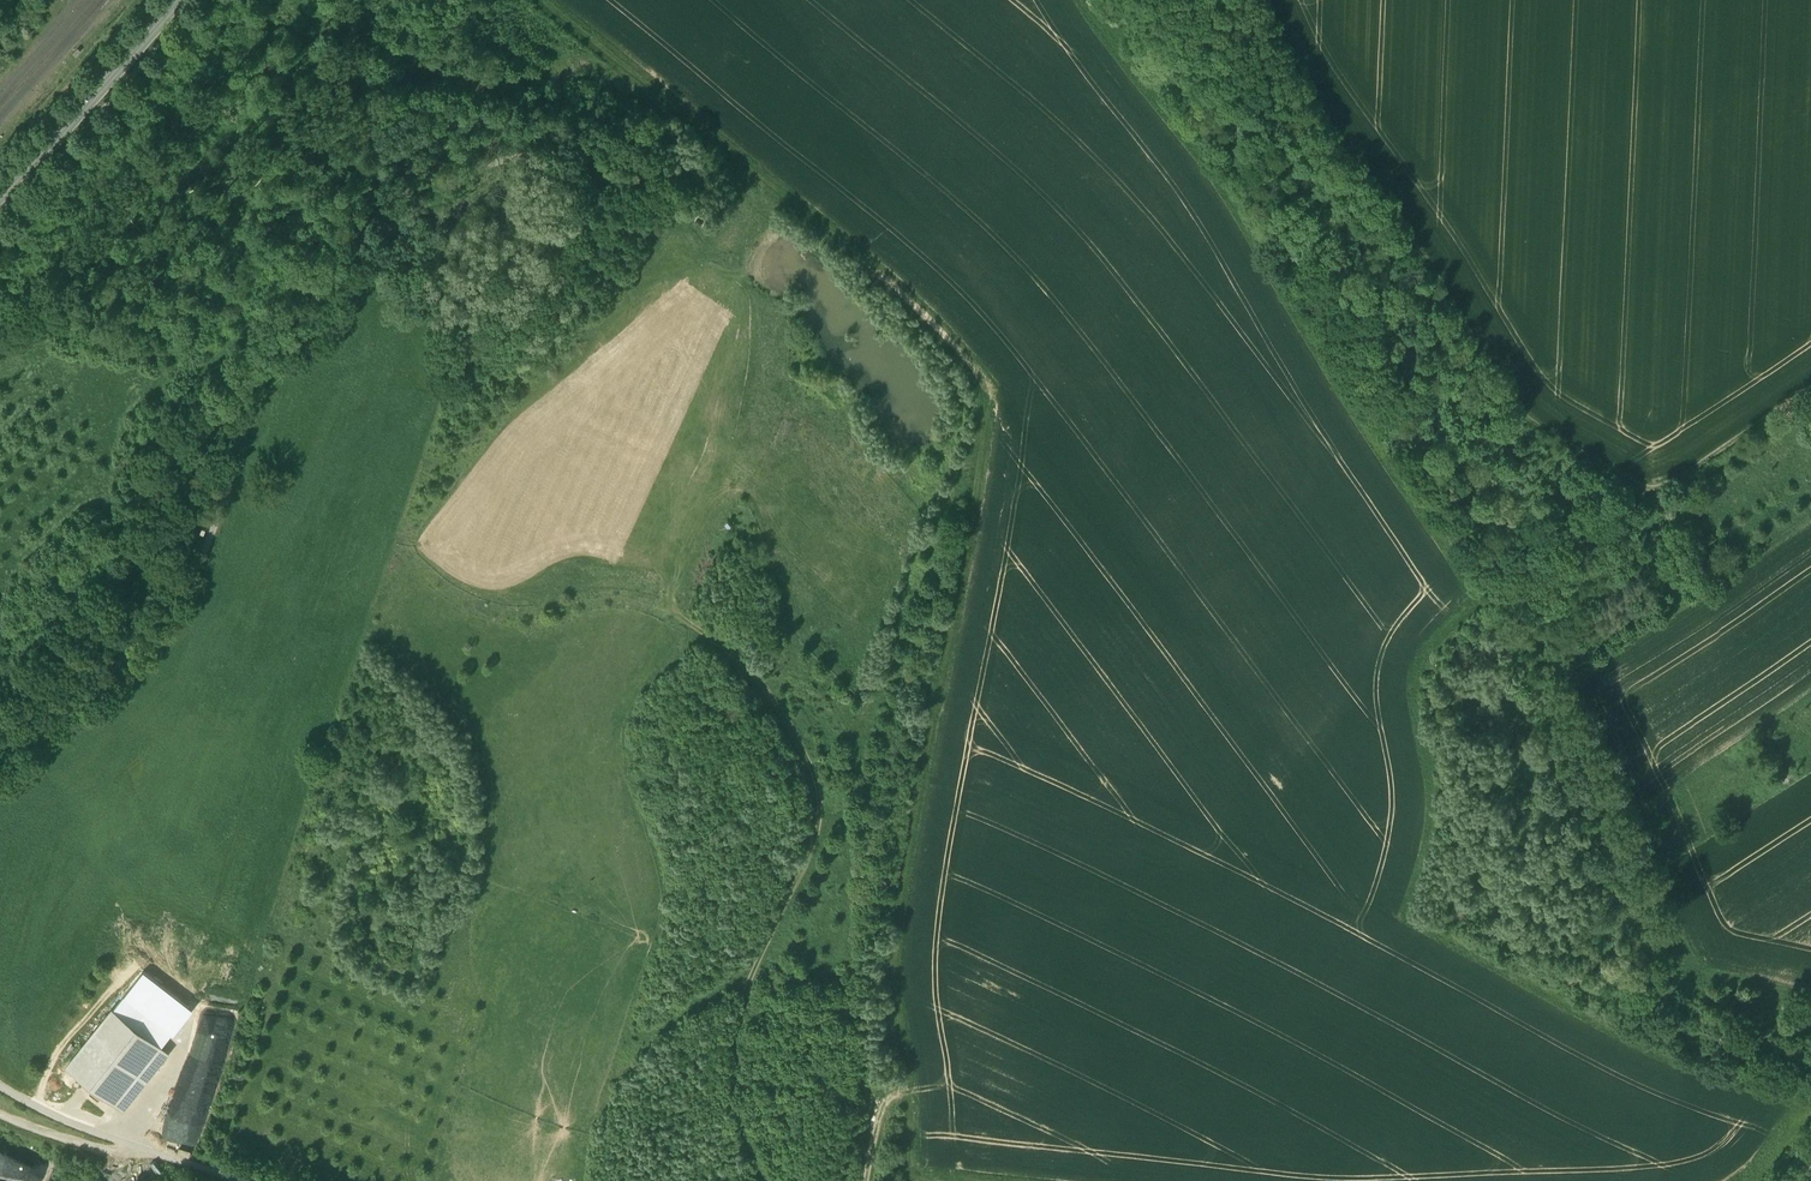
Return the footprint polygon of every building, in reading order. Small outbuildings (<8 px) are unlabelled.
[(159,1045),(112,1007),(67,1063),(114,1101),(159,1045)] [(203,1119),(215,1063),(205,1060),(205,1063),(194,1060),(186,1093),(188,1093),(183,1115),(203,1119)]
